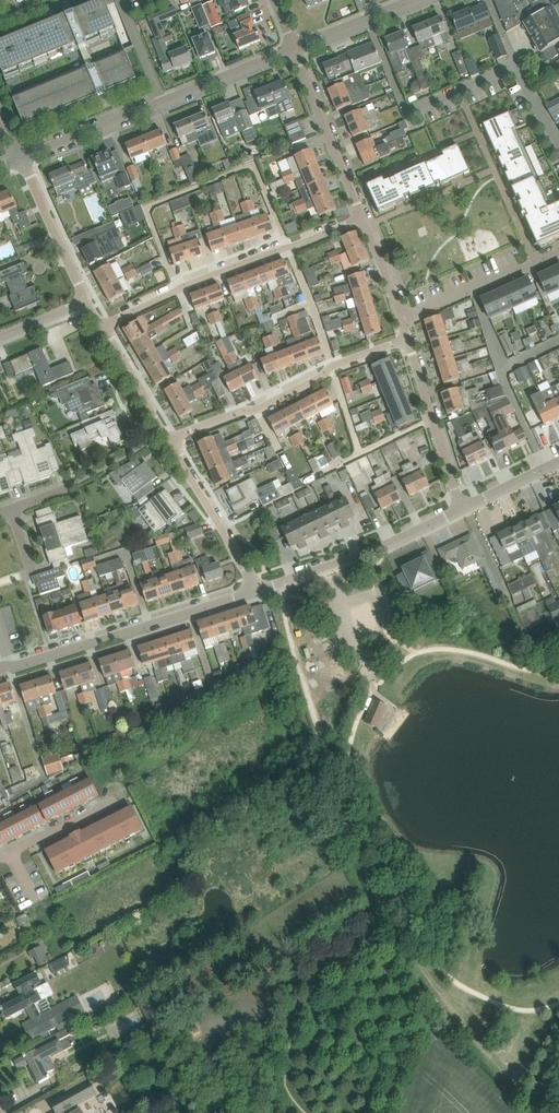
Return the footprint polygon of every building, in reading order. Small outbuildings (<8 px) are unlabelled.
[(0,44),(0,67),(24,126),(137,79),(132,67),(142,63),(134,45),(124,49),(104,0),(58,0),(65,17),(0,44)] [(247,7),(247,6),(249,5),(247,0),(222,0),(219,1),(222,8),(224,7),(227,15),(247,7)] [(552,7),(548,0),(494,0),(499,13),(503,21),(507,32),(513,29),(527,21),(552,7)] [(214,1),(203,5),(207,15),(211,25),(212,28),(223,24),(214,1)] [(211,25),(207,15),(203,5),(202,4),(195,6),(204,28),(211,25)] [(470,10),(468,11),(474,25),(490,18),(484,5),(470,11),(470,10)] [(160,22),(175,16),(178,15),(174,6),(152,15),(148,17),(148,18),(152,16),(155,23),(151,25),(154,32),(154,31),(162,28),(160,22)] [(527,21),(524,23),(532,36),(535,35),(536,37),(533,39),(538,47),(541,53),(558,42),(558,19),(552,7),(527,21)] [(474,25),(468,11),(452,17),(458,31),(474,25)] [(237,18),(237,19),(228,22),(232,30),(241,26),(243,33),(235,36),(240,49),(261,40),(250,13),(237,18)] [(441,17),(427,23),(436,45),(450,40),(447,31),(441,17)] [(420,45),(415,48),(419,59),(426,56),(424,51),(436,45),(427,23),(413,28),(419,43),(420,45)] [(215,35),(221,32),(219,26),(212,29),(215,35)] [(153,40),(161,60),(160,61),(165,72),(175,68),(175,69),(183,66),(183,68),(190,65),(190,63),(192,62),(187,48),(170,55),(165,44),(174,40),(171,33),(165,35),(164,35),(157,38),(156,38),(157,38),(153,40)] [(419,59),(415,48),(410,50),(408,47),(409,47),(403,33),(386,40),(388,46),(385,47),(397,78),(404,75),(402,72),(404,71),(396,52),(406,48),(419,80),(418,80),(417,80),(415,82),(414,82),(414,83),(413,84),(412,85),(411,86),(411,87),(411,88),(411,89),(411,90),(411,91),(411,92),(411,93),(411,94),(412,95),(431,87),(419,59)] [(193,40),(197,49),(200,59),(216,52),(212,42),(211,42),(208,34),(193,40)] [(507,55),(499,35),(489,39),(497,59),(507,55)] [(347,53),(348,54),(355,74),(381,63),(373,43),(347,53)] [(551,47),(543,52),(548,61),(558,55),(558,43),(551,47)] [(460,50),(452,54),(461,75),(469,72),(460,50)] [(355,74),(348,54),(339,57),(339,59),(323,65),(328,78),(324,79),(326,85),(355,74)] [(284,81),(264,89),(274,116),(280,113),(277,105),(284,102),(287,111),(294,108),(284,81)] [(328,90),(332,100),(348,93),(360,89),(358,84),(345,88),(343,83),(328,90)] [(249,116),(253,126),(261,123),(257,113),(266,109),(270,118),(274,116),(264,89),(255,93),(257,97),(245,102),(251,116),(249,116)] [(348,93),(332,100),(337,110),(352,104),(352,105),(365,100),(362,94),(360,89),(348,93)] [(551,115),(558,110),(558,99),(546,106),(551,115)] [(253,126),(249,116),(247,110),(234,116),(229,103),(221,107),(220,104),(213,107),(214,109),(213,110),(223,134),(241,127),(248,142),(258,138),(253,126)] [(345,116),(349,127),(365,120),(377,114),(375,110),(369,112),(367,107),(360,110),(345,116)] [(492,140),(493,143),(518,132),(517,129),(526,125),(519,108),(483,124),(490,141),(492,140)] [(190,119),(195,132),(199,141),(207,138),(209,143),(218,140),(212,125),(210,125),(205,113),(190,119)] [(365,120),(349,127),(354,137),(376,127),(374,122),(379,120),(377,114),(365,120)] [(195,132),(190,119),(175,125),(180,138),(183,146),(198,140),(195,132)] [(285,126),(292,144),(306,138),(299,120),(285,126)] [(357,145),(361,155),(403,138),(407,136),(404,129),(386,137),(386,138),(374,144),(372,138),(357,145)] [(162,130),(144,138),(150,152),(168,144),(162,130)] [(492,144),(499,159),(525,148),(518,132),(493,143),(492,144)] [(150,152),(144,138),(126,145),(132,159),(150,152)] [(405,143),(403,138),(361,155),(365,165),(381,159),(391,154),(389,149),(405,143)] [(458,145),(439,154),(450,179),(453,178),(454,179),(470,172),(458,145)] [(176,167),(184,165),(180,157),(177,148),(170,151),(176,167)] [(499,159),(505,174),(532,162),(525,148),(499,159)] [(281,174),(283,179),(318,164),(311,149),(287,159),(291,169),(281,174)] [(111,151),(93,158),(103,182),(116,177),(121,189),(132,185),(122,162),(116,164),(111,151)] [(439,154),(423,161),(435,187),(451,180),(450,179),(439,154)] [(228,159),(223,161),(226,170),(232,168),(228,159)] [(539,160),(534,162),(540,175),(544,173),(539,160)] [(59,196),(78,187),(82,196),(93,192),(90,185),(98,182),(92,168),(88,170),(85,161),(50,175),(55,188),(56,188),(59,196)] [(423,161),(408,167),(420,194),(435,187),(423,161)] [(505,174),(512,189),(539,177),(532,162),(505,174)] [(299,190),(308,186),(324,179),(318,164),(283,179),(270,184),(273,191),(270,192),(273,200),(278,198),(274,189),(285,184),(295,180),(299,190)] [(134,165),(127,167),(132,181),(140,178),(134,165)] [(195,166),(186,170),(191,184),(194,184),(201,181),(195,166)] [(408,167),(393,174),(404,199),(404,201),(420,194),(408,167)] [(393,174),(383,179),(395,205),(404,201),(404,199),(393,174)] [(512,189),(519,204),(545,192),(539,177),(512,189)] [(308,186),(314,201),(330,194),(324,179),(308,186)] [(395,205),(383,179),(367,186),(377,210),(383,207),(384,210),(395,205)] [(222,182),(208,187),(210,195),(216,193),(217,195),(225,191),(222,182)] [(0,195),(0,208),(2,213),(9,210),(15,225),(19,223),(22,230),(32,226),(26,211),(19,213),(10,191),(0,195)] [(519,204),(526,220),(551,209),(551,207),(552,207),(545,192),(519,204)] [(330,194),(314,201),(320,216),(336,209),(330,194)] [(187,195),(170,202),(174,214),(191,207),(187,195)] [(303,198),(293,203),(296,208),(306,204),(303,198)] [(250,211),(247,201),(241,203),(244,214),(250,211)] [(306,204),(296,208),(298,214),(308,210),(306,204)] [(556,218),(558,224),(558,204),(552,207),(551,207),(551,209),(555,218),(556,218)] [(526,220),(530,229),(555,218),(551,209),(526,220)] [(128,210),(120,213),(124,224),(132,220),(128,210)] [(222,210),(216,211),(220,222),(226,220),(222,210)] [(251,212),(253,218),(260,216),(258,210),(251,212)] [(220,222),(216,211),(210,213),(214,224),(213,224),(216,232),(207,235),(212,252),(228,247),(222,230),(220,222)] [(260,217),(253,220),(258,237),(274,231),(270,221),(268,215),(260,217)] [(535,240),(537,239),(540,245),(558,236),(558,224),(556,218),(555,218),(530,229),(535,240)] [(253,220),(238,225),(243,242),(258,237),(253,220)] [(114,221),(84,234),(87,241),(92,238),(116,229),(117,228),(114,221)] [(184,224),(178,226),(182,237),(188,235),(184,224)] [(238,225),(222,230),(228,247),(243,242),(238,225)] [(176,239),(182,237),(178,226),(172,228),(176,239)] [(95,244),(83,250),(91,265),(96,262),(96,263),(98,262),(98,261),(116,251),(112,242),(121,238),(116,229),(92,238),(95,244)] [(342,238),(348,252),(362,246),(356,232),(342,238)] [(41,239),(24,245),(16,248),(19,255),(27,253),(27,252),(43,246),(41,239)] [(199,240),(185,245),(189,259),(204,255),(199,240)] [(189,259),(185,245),(170,250),(175,264),(189,259)] [(348,252),(330,259),(332,265),(342,261),(345,269),(353,266),(354,266),(368,261),(362,246),(348,252)] [(327,254),(330,259),(340,255),(337,249),(327,254)] [(285,260),(271,265),(276,280),(283,298),(287,309),(295,305),(291,295),(288,296),(284,287),(287,285),(284,277),(291,274),(285,260)] [(13,301),(17,311),(40,302),(34,287),(29,289),(23,275),(29,273),(25,263),(0,273),(0,279),(2,284),(8,281),(13,295),(11,296),(13,301)] [(135,270),(126,275),(129,280),(138,275),(141,273),(143,276),(154,270),(150,263),(135,270)] [(95,272),(102,287),(118,279),(110,264),(95,272)] [(123,269),(126,275),(135,270),(132,264),(123,269)] [(271,265),(257,271),(262,285),(268,283),(271,291),(274,290),(277,300),(283,298),(276,280),(271,265)] [(551,270),(558,288),(558,267),(557,267),(552,268),(553,269),(551,270)] [(316,276),(312,268),(305,271),(308,279),(316,276)] [(551,270),(549,271),(549,270),(544,272),(545,273),(539,275),(548,295),(558,290),(558,288),(551,270)] [(257,271),(242,276),(248,290),(262,285),(257,271)] [(345,295),(353,292),(368,288),(364,273),(349,277),(351,283),(333,289),(337,298),(345,295)] [(248,290),(242,276),(228,281),(233,296),(234,296),(236,302),(244,298),(249,311),(251,315),(256,313),(255,309),(251,298),(248,290)] [(528,278),(516,283),(525,303),(536,298),(528,278)] [(118,279),(102,287),(110,301),(125,293),(118,279)] [(516,283),(505,289),(513,308),(525,303),(516,283)] [(211,304),(225,299),(220,284),(205,290),(211,304)] [(353,292),(358,307),(373,302),(368,288),(353,292)] [(505,289),(493,294),(502,313),(513,308),(505,289)] [(211,304),(205,290),(191,295),(196,310),(211,304)] [(315,296),(317,304),(323,302),(321,294),(315,296)] [(502,313),(493,294),(481,299),(490,318),(502,313)] [(335,298),(337,304),(347,300),(345,295),(337,298),(335,298)] [(257,296),(251,298),(255,309),(260,307),(257,296)] [(327,332),(344,327),(377,317),(373,302),(358,307),(349,310),(352,318),(342,321),(342,320),(332,322),(330,315),(323,317),(327,332)] [(476,308),(467,311),(469,318),(478,315),(476,308)] [(219,311),(213,313),(217,323),(223,321),(219,311)] [(293,316),(294,318),(304,344),(309,359),(324,353),(318,339),(311,342),(309,336),(311,332),(306,319),(309,317),(307,311),(298,314),(293,316)] [(195,325),(201,323),(197,312),(192,314),(195,325)] [(211,325),(217,323),(213,313),(207,315),(211,325)] [(124,329),(132,343),(147,334),(164,325),(161,319),(149,325),(143,315),(137,318),(132,320),(134,323),(124,329)] [(425,321),(428,332),(457,323),(455,317),(443,321),(441,316),(441,315),(425,320),(425,321)] [(297,347),(290,350),(295,364),(309,359),(304,344),(301,336),(294,318),(293,316),(288,318),(289,320),(292,328),(295,337),(293,338),(297,347)] [(377,317),(344,327),(345,333),(364,327),(367,337),(382,332),(377,317)] [(271,320),(264,323),(266,331),(276,327),(273,319),(271,320)] [(463,324),(465,331),(482,326),(480,319),(463,324)] [(428,332),(432,342),(448,337),(446,332),(459,328),(457,323),(428,332)] [(132,343),(140,357),(155,348),(150,339),(167,330),(164,325),(147,334),(132,343)] [(515,342),(521,339),(518,331),(511,334),(515,342)] [(187,346),(202,341),(199,333),(184,338),(187,346)] [(274,335),(269,337),(272,347),(278,345),(274,335)] [(272,347),(269,337),(263,339),(267,349),(270,358),(261,361),(267,375),(281,370),(276,355),(272,347)] [(432,342),(435,352),(451,347),(463,343),(462,338),(449,342),(448,337),(432,342)] [(238,371),(227,351),(222,339),(216,342),(228,366),(227,366),(231,375),(224,378),(231,392),(245,385),(238,371)] [(331,341),(334,352),(340,350),(337,339),(331,341)] [(435,352),(438,362),(454,357),(452,352),(467,348),(465,342),(463,343),(451,347),(435,352)] [(168,352),(171,357),(180,352),(177,347),(168,352)] [(479,350),(481,359),(491,357),(489,347),(479,350)] [(11,361),(15,372),(17,375),(35,367),(43,387),(56,381),(75,373),(70,361),(51,369),(43,348),(11,361)] [(140,357),(148,371),(164,362),(155,348),(140,357)] [(232,348),(227,351),(238,371),(245,385),(259,378),(252,364),(246,367),(241,359),(239,360),(235,351),(234,351),(232,348)] [(290,350),(276,355),(281,370),(295,364),(290,350)] [(553,367),(558,364),(558,363),(556,356),(558,355),(558,354),(557,350),(547,355),(553,367)] [(180,352),(171,357),(174,363),(184,357),(180,352)] [(546,371),(553,367),(547,355),(540,359),(546,371)] [(438,362),(441,372),(457,367),(470,364),(468,358),(455,362),(454,357),(438,362)] [(380,381),(396,375),(389,360),(374,366),(380,381)] [(535,361),(528,365),(534,377),(541,373),(535,361)] [(164,362),(148,371),(157,385),(172,376),(164,362)] [(165,390),(172,402),(185,395),(186,397),(194,392),(204,387),(210,384),(212,383),(219,379),(218,377),(224,374),(218,362),(212,366),(214,371),(198,379),(200,383),(192,388),(190,385),(182,390),(179,383),(165,390)] [(457,367),(441,372),(445,383),(460,378),(459,372),(471,369),(470,364),(457,367)] [(525,367),(515,371),(520,383),(530,379),(525,367)] [(396,375),(380,381),(386,396),(402,390),(396,375)] [(79,412),(83,422),(91,419),(88,413),(106,406),(99,389),(92,386),(92,385),(90,386),(87,379),(89,379),(89,377),(57,390),(57,392),(51,394),(52,398),(57,399),(60,398),(62,403),(63,405),(67,404),(68,407),(69,409),(69,410),(71,411),(71,412),(73,412),(75,413),(76,413),(77,413),(79,412)] [(551,388),(558,405),(558,380),(558,378),(548,383),(551,388)] [(227,394),(219,379),(212,383),(219,398),(227,394)] [(361,389),(371,385),(369,379),(359,383),(361,389)] [(442,393),(445,404),(483,392),(493,388),(492,383),(481,386),(466,391),(464,386),(442,393)] [(364,395),(374,391),(371,385),(361,389),(364,395)] [(350,386),(344,388),(345,392),(346,395),(353,392),(350,386)] [(487,402),(488,406),(506,400),(502,386),(493,388),(483,392),(445,404),(448,414),(471,407),(469,402),(475,400),(488,395),(490,401),(487,402)] [(185,395),(172,402),(180,418),(194,410),(190,403),(197,398),(197,397),(206,392),(204,387),(194,392),(186,397),(185,395)] [(541,393),(554,419),(558,417),(558,405),(551,388),(546,390),(541,393)] [(326,389),(312,397),(320,412),(334,405),(326,389)] [(402,390),(386,396),(393,411),(408,404),(402,390)] [(531,397),(544,424),(554,419),(541,393),(541,392),(531,397)] [(312,397),(297,404),(306,420),(320,412),(312,397)] [(488,406),(487,406),(494,422),(507,448),(517,443),(527,438),(522,429),(513,434),(504,417),(514,412),(508,399),(506,400),(488,406)] [(297,404),(283,412),(291,427),(306,420),(297,404)] [(399,426),(414,420),(408,404),(393,411),(399,426)] [(494,422),(487,406),(482,409),(489,424),(492,429),(487,432),(498,453),(507,448),(494,422)] [(350,410),(352,416),(360,413),(358,408),(350,410)] [(374,419),(384,415),(381,409),(371,413),(374,419)] [(291,427),(283,412),(269,419),(277,435),(291,427)] [(459,417),(463,428),(480,462),(490,457),(479,435),(474,438),(471,433),(468,426),(466,427),(465,423),(469,421),(471,426),(478,422),(473,412),(459,417)] [(103,414),(91,419),(83,422),(82,423),(85,429),(71,435),(75,445),(83,441),(85,445),(92,441),(101,436),(103,440),(110,436),(115,446),(125,440),(117,425),(114,427),(112,424),(114,423),(112,418),(105,421),(103,414)] [(376,424),(386,420),(384,415),(374,419),(376,424)] [(329,417),(323,420),(328,430),(334,427),(329,417)] [(249,435),(251,438),(264,431),(262,428),(257,418),(244,425),(249,435)] [(33,427),(30,420),(23,423),(26,429),(33,427)] [(328,430),(323,420),(318,423),(323,433),(328,430)] [(34,428),(23,431),(40,480),(51,476),(49,472),(60,469),(57,458),(51,443),(46,444),(47,446),(45,449),(39,452),(34,437),(36,433),(34,428)] [(14,456),(9,457),(18,483),(28,479),(30,484),(40,480),(23,431),(13,435),(15,440),(19,442),(24,457),(18,459),(15,458),(14,456)] [(301,432),(295,435),(300,444),(306,441),(301,432)] [(53,436),(55,442),(62,439),(60,433),(53,436)] [(199,443),(205,457),(237,444),(235,438),(225,442),(222,433),(199,443)] [(300,444),(295,435),(290,438),(295,447),(300,444)] [(480,462),(467,435),(462,437),(464,443),(459,445),(470,467),(480,462)] [(399,443),(404,452),(412,448),(407,438),(399,443)] [(252,439),(246,441),(249,448),(255,445),(252,439)] [(342,455),(335,442),(327,446),(334,460),(342,455)] [(205,457),(210,471),(233,461),(230,454),(229,453),(239,449),(237,444),(205,457)] [(273,445),(251,454),(255,463),(277,454),(273,445)] [(423,456),(430,454),(427,446),(420,449),(423,456)] [(325,455),(316,460),(322,471),(330,467),(330,466),(325,455)] [(245,456),(233,461),(210,471),(216,485),(230,479),(231,482),(240,478),(236,469),(248,464),(245,456)] [(9,491),(7,487),(18,483),(9,457),(4,459),(4,461),(3,464),(0,465),(0,494),(9,491)] [(367,457),(360,460),(364,468),(371,464),(367,457)] [(110,474),(116,483),(118,485),(124,481),(139,501),(156,489),(151,482),(158,477),(146,461),(139,467),(136,464),(140,461),(138,458),(110,474)] [(376,459),(371,461),(375,469),(378,468),(380,467),(376,459)] [(272,473),(283,467),(280,460),(268,465),(272,473)] [(412,462),(407,464),(420,491),(430,486),(419,465),(414,467),(412,462)] [(420,491),(407,464),(402,467),(404,472),(399,474),(405,485),(410,496),(420,491)] [(392,505),(379,478),(378,478),(372,466),(365,470),(372,481),(374,480),(377,485),(372,488),(382,509),(392,505)] [(286,472),(291,482),(295,490),(304,486),(294,467),(286,472)] [(356,475),(360,485),(369,481),(364,471),(356,475)] [(384,475),(379,478),(392,505),(402,500),(392,478),(387,481),(384,475)] [(273,482),(258,490),(252,478),(239,485),(238,485),(227,491),(233,504),(232,505),(236,513),(249,506),(249,504),(260,499),(264,506),(295,490),(291,482),(277,489),(273,482)] [(324,487),(327,493),(333,491),(330,484),(324,487)] [(309,488),(303,491),(306,496),(312,493),(309,488)] [(167,489),(158,496),(152,500),(143,507),(138,510),(155,532),(171,520),(173,522),(185,513),(167,489)] [(306,496),(303,491),(296,494),(299,499),(306,496)] [(333,491),(327,493),(330,500),(336,497),(333,491)] [(143,507),(152,500),(148,496),(140,502),(143,507)] [(375,508),(369,496),(363,499),(368,511),(375,508)] [(288,498),(282,501),(285,507),(291,504),(288,498)] [(347,498),(336,504),(347,527),(351,525),(348,520),(356,516),(347,498)] [(285,507),(282,501),(276,504),(278,510),(285,507)] [(336,504),(325,509),(334,527),(341,524),(343,528),(347,527),(336,504)] [(64,567),(65,566),(70,565),(68,558),(65,548),(89,540),(81,515),(57,523),(55,517),(52,506),(36,511),(40,524),(38,524),(41,535),(44,534),(45,539),(44,539),(45,542),(46,542),(48,547),(45,548),(49,558),(51,557),(55,570),(64,567)] [(325,509),(315,514),(326,537),(330,535),(327,530),(334,527),(325,509)] [(189,514),(196,524),(202,520),(194,510),(189,514)] [(315,514),(304,519),(313,537),(320,534),(322,539),(326,537),(315,514)] [(536,517),(524,523),(535,547),(537,551),(549,576),(555,573),(553,569),(554,569),(547,555),(555,551),(545,531),(548,530),(551,528),(552,528),(551,527),(550,525),(545,515),(537,519),(536,517)] [(313,537),(304,519),(283,529),(291,548),(298,544),(300,549),(308,545),(306,540),(313,537)] [(523,553),(535,547),(524,523),(511,529),(523,553)] [(200,524),(190,527),(186,529),(190,539),(204,534),(200,524)] [(267,530),(273,542),(281,538),(275,527),(267,530)] [(524,557),(523,553),(511,529),(498,534),(499,535),(490,539),(503,567),(524,557)] [(155,537),(157,546),(171,541),(168,533),(155,537)] [(465,539),(440,551),(444,561),(445,562),(451,559),(453,563),(455,564),(459,562),(462,569),(477,561),(482,559),(482,558),(479,551),(474,541),(467,544),(465,539)] [(174,552),(187,589),(200,585),(194,567),(191,558),(184,561),(177,540),(171,542),(174,552)] [(152,571),(155,580),(161,597),(174,593),(168,576),(162,578),(159,569),(158,569),(155,560),(157,559),(153,547),(145,550),(152,571)] [(146,573),(152,571),(145,550),(133,554),(135,561),(142,559),(143,562),(146,573)] [(168,576),(174,593),(187,589),(174,552),(169,554),(175,573),(168,576)] [(397,576),(408,599),(416,595),(412,587),(433,577),(435,582),(442,579),(436,565),(429,568),(423,555),(408,562),(410,565),(403,569),(405,572),(397,576)] [(204,569),(208,582),(224,577),(219,563),(211,566),(208,557),(197,560),(201,570),(204,569)] [(113,572),(118,585),(120,592),(126,609),(139,605),(133,587),(127,589),(124,581),(122,581),(119,573),(127,570),(127,568),(125,568),(121,558),(110,561),(113,572)] [(83,562),(86,575),(98,571),(95,559),(83,562)] [(108,574),(113,572),(110,561),(101,564),(105,575),(108,574)] [(66,576),(63,567),(55,570),(37,575),(40,583),(37,584),(41,594),(61,588),(58,578),(66,576)] [(522,590),(527,600),(534,596),(530,587),(537,583),(532,574),(508,585),(513,595),(522,590)] [(93,579),(88,580),(100,618),(113,613),(107,596),(99,598),(93,579)] [(100,618),(88,580),(83,582),(89,602),(81,604),(87,622),(100,618)] [(161,597),(155,580),(142,584),(148,602),(161,597)] [(494,582),(491,584),(497,597),(502,594),(496,581),(494,582)] [(105,590),(107,596),(113,613),(126,609),(120,592),(118,585),(105,590)] [(555,622),(558,620),(558,601),(548,607),(555,622)] [(251,606),(246,608),(254,632),(257,628),(263,631),(270,628),(263,604),(252,608),(251,606)] [(77,606),(66,609),(72,627),(83,623),(77,606)] [(230,613),(236,630),(244,628),(246,636),(240,638),(244,649),(250,647),(254,659),(256,664),(261,662),(251,635),(252,634),(254,632),(246,608),(230,613)] [(55,610),(54,610),(61,630),(72,627),(66,609),(56,613),(55,610)] [(61,630),(54,610),(43,613),(50,634),(61,630)] [(220,635),(236,630),(230,613),(215,618),(220,635)] [(204,640),(220,635),(215,618),(199,623),(204,640)] [(192,631),(178,635),(184,652),(197,648),(192,631)] [(178,635),(165,639),(174,665),(181,662),(185,674),(190,672),(187,661),(184,652),(178,635)] [(165,639),(152,643),(158,661),(164,680),(170,679),(166,668),(174,665),(165,639)] [(214,646),(218,657),(217,658),(220,664),(232,660),(229,654),(225,642),(214,646)] [(158,661),(152,643),(139,648),(145,665),(154,662),(156,668),(155,668),(156,671),(155,671),(159,682),(164,680),(158,661)] [(131,650),(115,655),(121,672),(136,667),(131,650)] [(109,686),(103,688),(108,702),(109,702),(114,700),(110,686),(118,683),(121,694),(120,694),(120,695),(119,697),(119,699),(121,699),(123,698),(124,701),(129,699),(127,691),(123,680),(121,672),(115,655),(100,661),(105,677),(106,677),(109,686)] [(187,661),(190,672),(196,670),(192,659),(187,661)] [(91,663),(76,668),(81,685),(97,680),(91,663)] [(65,690),(61,691),(65,704),(70,702),(66,689),(81,685),(76,668),(60,673),(65,690)] [(222,669),(214,672),(216,679),(224,677),(222,669)] [(143,675),(147,686),(148,686),(150,693),(156,691),(154,684),(155,684),(151,672),(143,675)] [(36,681),(47,716),(53,714),(50,704),(53,703),(50,695),(55,693),(60,712),(59,712),(62,720),(70,718),(65,704),(61,691),(57,693),(52,676),(36,681)] [(123,680),(127,691),(132,689),(129,678),(123,680)] [(42,718),(47,716),(36,681),(28,684),(26,682),(22,683),(22,686),(21,686),(26,703),(29,711),(38,708),(41,718),(42,718)] [(185,685),(188,693),(197,690),(193,681),(185,685)] [(0,687),(0,696),(3,705),(16,701),(11,683),(0,687)] [(108,702),(103,688),(95,690),(102,711),(111,708),(109,702),(108,702)] [(89,691),(83,693),(87,703),(93,701),(89,691)] [(87,703),(83,693),(78,695),(81,705),(87,703)] [(3,727),(9,725),(5,713),(3,705),(0,696),(0,716),(3,727)] [(172,702),(175,713),(176,714),(187,710),(186,705),(187,705),(184,697),(172,702)] [(365,722),(378,728),(388,706),(375,700),(365,722)] [(166,715),(166,704),(157,704),(157,716),(166,715)] [(5,713),(9,725),(15,723),(11,712),(5,713)] [(117,728),(120,739),(127,737),(124,726),(117,728)] [(78,745),(70,748),(71,752),(73,751),(77,761),(83,759),(78,745)] [(49,777),(64,769),(60,756),(54,758),(52,752),(47,754),(48,758),(44,759),(49,777)] [(73,755),(61,758),(62,763),(74,758),(73,755)] [(10,769),(14,781),(22,778),(18,766),(10,769)] [(77,785),(86,802),(98,795),(90,779),(81,783),(77,785)] [(73,787),(65,792),(73,808),(86,802),(77,785),(73,787)] [(56,796),(52,798),(61,815),(73,808),(65,792),(56,796)] [(52,798),(49,800),(39,805),(48,821),(61,815),(52,798)] [(24,813),(32,829),(45,823),(37,806),(27,811),(24,813)] [(125,826),(129,834),(134,832),(135,834),(143,829),(131,806),(121,811),(128,825),(125,826)] [(128,825),(121,811),(116,814),(123,828),(125,826),(128,825)] [(11,819),(20,836),(32,829),(24,813),(15,817),(11,819)] [(106,819),(118,842),(126,838),(125,836),(129,834),(125,826),(123,828),(116,814),(106,819)] [(0,825),(0,828),(7,842),(20,836),(11,819),(7,821),(0,825)] [(105,847),(109,844),(110,846),(118,842),(106,819),(96,824),(104,838),(101,839),(105,847)] [(104,838),(96,824),(91,826),(98,840),(101,839),(104,838)] [(91,826),(82,831),(94,855),(101,851),(100,849),(105,847),(101,839),(98,840),(91,826)] [(70,837),(82,860),(84,860),(86,863),(94,859),(92,855),(94,855),(82,831),(82,830),(70,837)] [(70,837),(61,842),(68,856),(65,857),(69,865),(74,862),(75,864),(82,860),(70,837)] [(61,842),(56,845),(63,858),(65,857),(68,856),(61,842)] [(64,867),(69,865),(65,857),(63,858),(56,845),(45,850),(57,873),(65,869),(64,867)] [(88,871),(71,880),(74,886),(91,877),(88,871)] [(66,890),(74,886),(71,880),(63,884),(66,890)] [(26,914),(16,919),(19,926),(29,921),(26,914)] [(40,946),(28,952),(32,958),(35,957),(40,966),(48,961),(40,946)] [(62,958),(49,964),(54,973),(64,968),(69,965),(69,955),(62,958)] [(3,1007),(0,1008),(2,1011),(2,1010),(6,1018),(16,1013),(27,1008),(32,1020),(24,1025),(32,1040),(40,1036),(43,1041),(52,1036),(50,1031),(57,1027),(60,1032),(66,1029),(71,1026),(68,1021),(86,1012),(77,995),(42,1013),(37,1003),(54,994),(48,982),(36,988),(35,985),(41,982),(36,971),(14,982),(19,991),(21,990),(25,997),(3,1008),(3,1007)] [(153,1001),(142,1007),(150,1023),(161,1017),(153,1001)] [(194,1020),(189,1012),(176,1019),(182,1028),(194,1020)] [(24,1056),(15,1061),(18,1069),(30,1063),(40,1083),(49,1078),(50,1078),(49,1076),(47,1073),(56,1068),(50,1056),(56,1054),(64,1049),(60,1040),(69,1035),(66,1029),(60,1032),(33,1046),(35,1050),(26,1055),(26,1054),(24,1055),(24,1056)] [(81,1109),(78,1110),(75,1105),(96,1094),(89,1081),(51,1102),(57,1112),(83,1112),(81,1109)] [(144,1112),(160,1112),(154,1104),(143,1112),(144,1112)]
